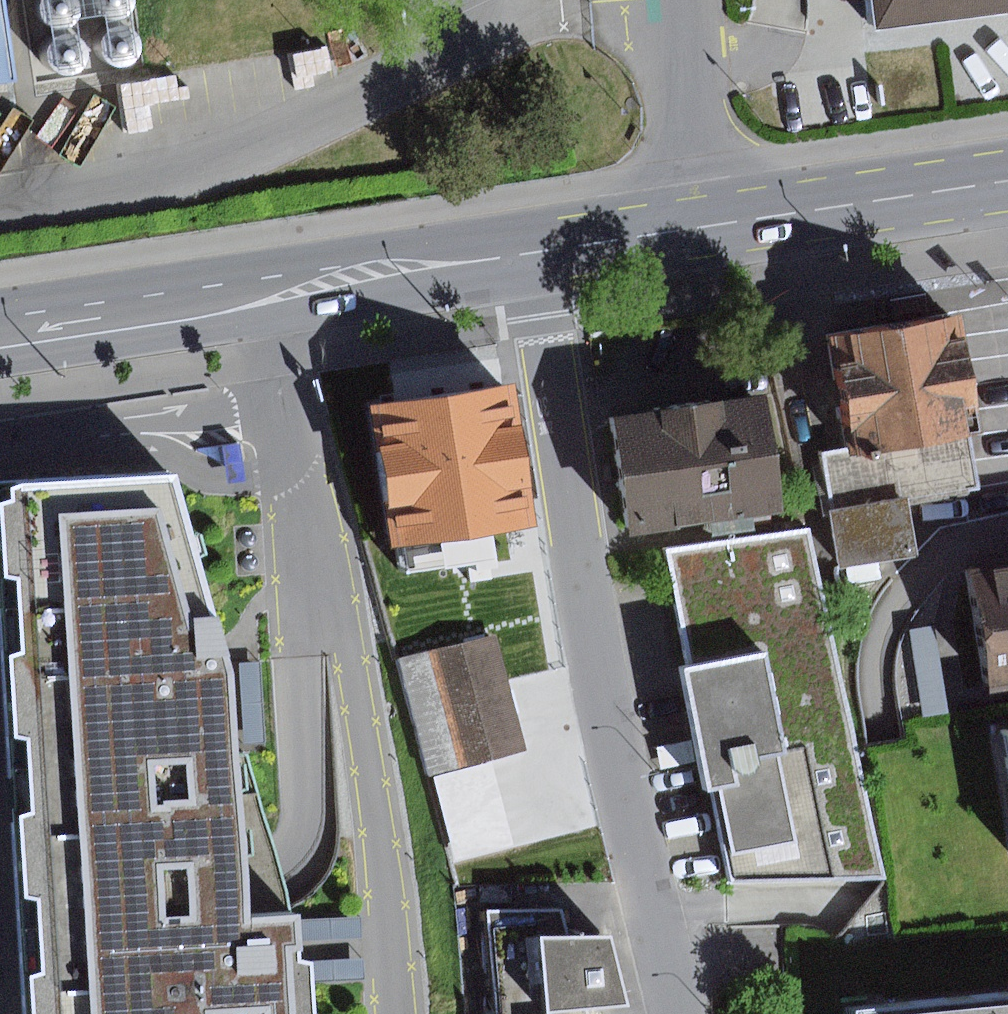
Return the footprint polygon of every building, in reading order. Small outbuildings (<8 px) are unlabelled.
[(15,82),(2,0),(0,0),(0,85),(15,82)] [(75,30),(81,27),(85,22),(88,15),(88,8),(86,1),(86,0),(49,0),(47,3),(46,9),(46,16),(49,23),(54,28),(61,31),(68,32),(75,30)] [(128,24),(134,21),(139,15),(141,9),(142,2),(141,0),(99,0),(99,3),(99,10),(103,16),(107,22),(114,25),(121,26),(128,24)] [(1007,18),(1007,0),(876,0),(880,34),(1007,18)] [(128,72),(134,70),(141,67),(145,61),(148,55),(148,48),(146,41),(142,35),(136,31),(130,29),(123,29),(116,32),(111,36),(107,42),(105,49),(106,56),(109,62),(114,68),(120,71),(128,72)] [(74,79),(81,78),(87,75),(92,69),(95,63),(95,56),(93,49),(89,43),(83,39),(77,37),(70,37),(63,39),(57,44),(54,50),(52,57),(53,64),(56,70),(61,75),(67,79),(74,79)] [(970,314),(831,336),(850,456),(975,437),(972,413),(985,411),(970,314)] [(396,548),(540,528),(520,386),(375,406),(396,548)] [(788,510),(773,398),(622,419),(638,530),(716,519),(718,535),(761,529),(759,514),(788,510)] [(822,458),(830,511),(911,499),(982,489),(975,437),(850,456),(822,458)] [(0,482),(0,548),(31,1013),(302,1013),(298,953),(309,953),(309,943),(308,916),(258,917),(241,677),(232,647),(184,478),(0,482)] [(911,499),(830,511),(840,567),(920,556),(911,499)] [(811,530),(664,552),(737,882),(889,878),(811,530)] [(986,682),(1007,679),(1007,565),(968,571),(986,682)] [(937,626),(911,630),(923,718),(950,714),(937,626)] [(527,752),(498,637),(432,653),(460,769),(488,761),(527,752)] [(460,769),(432,653),(398,661),(427,777),(434,776),(460,769)] [(498,794),(488,761),(460,769),(434,776),(443,809),(498,794)] [(571,940),(565,910),(492,912),(499,1013),(592,1013),(591,1010),(635,1008),(616,940),(571,940)] [(302,1013),(322,1013),(319,964),(310,961),(309,953),(298,953),(302,1013)] [(844,1007),(845,1013),(1007,1013),(1007,993),(844,1007)]
